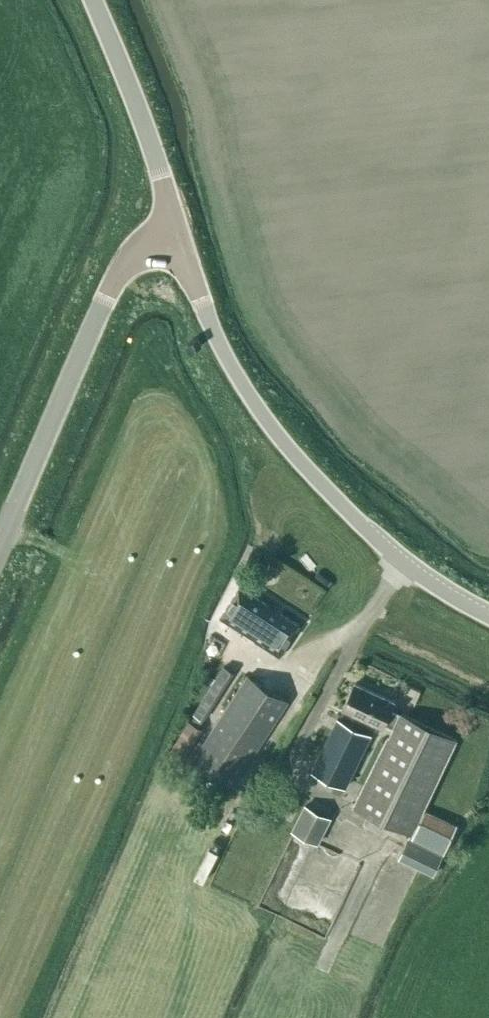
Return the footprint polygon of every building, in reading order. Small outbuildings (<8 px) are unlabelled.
[(198,337),(190,341),(193,349),(201,345),(198,337)] [(219,617),(279,656),(299,625),(239,586),(219,617)] [(168,751),(180,758),(195,734),(234,673),(222,665),(183,727),(168,751)] [(193,760),(233,786),(287,702),(247,676),(193,760)] [(394,728),(389,738),(387,737),(354,805),(393,823),(394,820),(411,828),(397,858),(432,874),(454,825),(421,809),(456,739),(392,707),(395,701),(355,682),(343,709),(381,727),(383,723),(394,728)] [(311,771),(345,787),(371,734),(337,718),(311,771)] [(330,819),(304,804),(302,807),(292,825),(289,831),(317,844),(330,819)]
